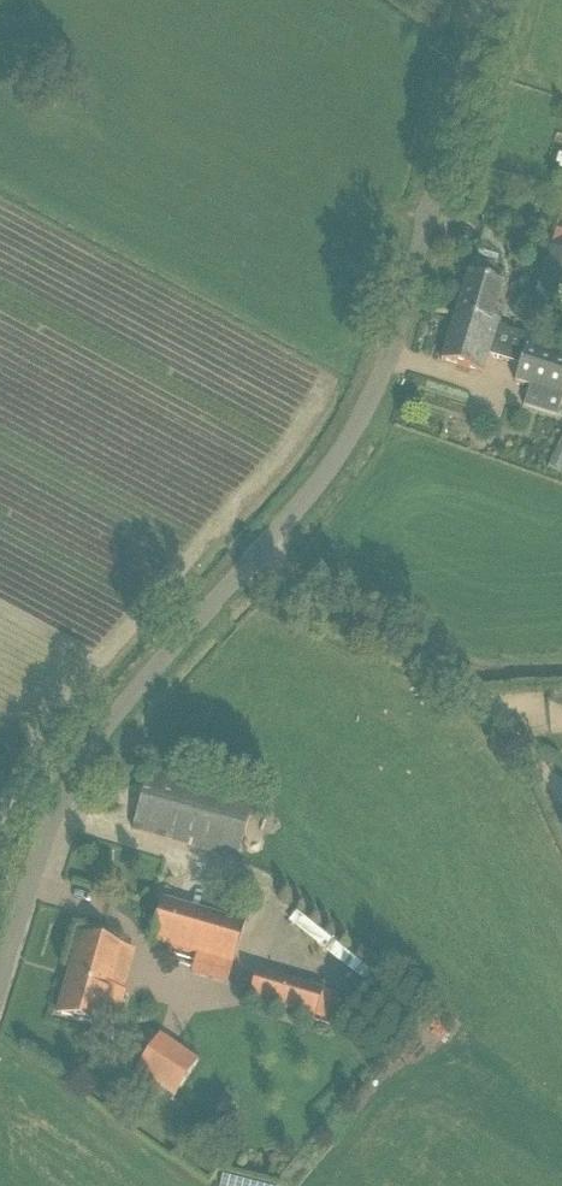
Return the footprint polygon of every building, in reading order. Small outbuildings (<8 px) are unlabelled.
[(532,306),(561,315),(561,255),(550,252),(547,251),(547,253),(532,306)] [(493,320),(503,285),(491,282),(496,267),(475,261),(471,276),(467,275),(455,315),(454,318),(441,360),(464,367),(484,373),(489,356),(518,366),(514,382),(529,388),(524,405),(558,415),(561,402),(561,355),(526,344),(527,341),(528,337),(498,327),(499,322),(493,320)] [(253,801),(172,778),(149,772),(133,830),(156,836),(236,860),(253,801)] [(233,966),(246,924),(162,899),(150,942),(233,966)] [(123,992),(135,953),(122,949),(79,937),(57,1015),(80,1022),(99,1027),(99,1026),(114,1030),(125,993),(123,992)] [(323,991),(256,971),(248,1000),(314,1020),(314,1018),(331,1023),(338,997),(323,992),(323,991)] [(158,1035),(133,1073),(173,1099),(199,1061),(158,1035)]
